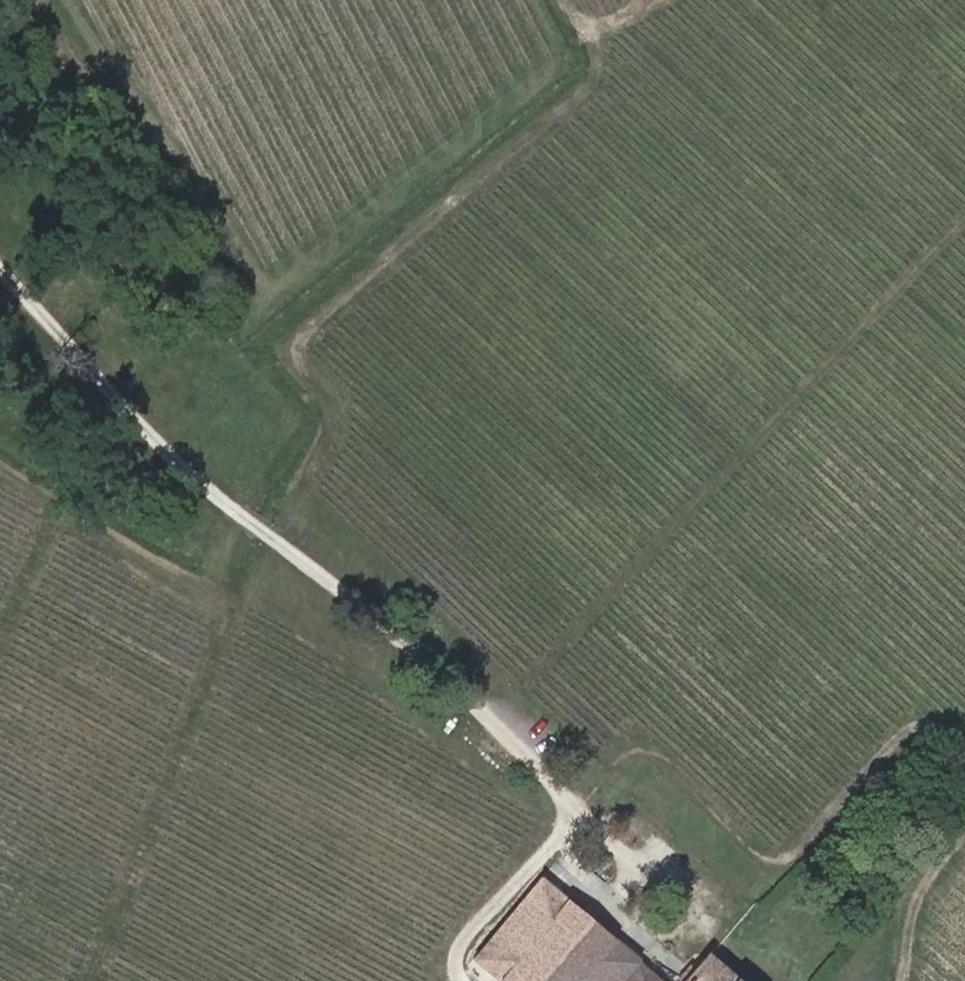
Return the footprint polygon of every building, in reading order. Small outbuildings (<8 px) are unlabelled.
[(540,879),(475,958),(501,980),(503,980),(504,980),(580,980),(613,942),(540,879)] [(617,945),(587,980),(660,980),(617,945)] [(736,977),(735,979),(708,955),(686,980),(741,980),(736,977)]
